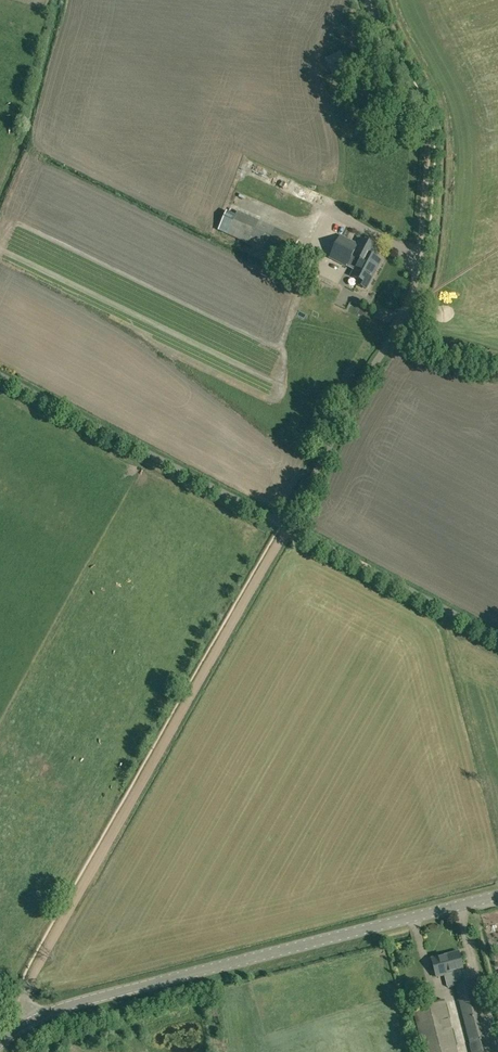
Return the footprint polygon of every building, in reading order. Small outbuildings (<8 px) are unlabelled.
[(288,263),(291,257),(299,239),(258,220),(238,212),(227,234),(271,254),(288,263)] [(380,261),(364,252),(358,262),(351,258),(347,266),(355,270),(352,276),(368,284),(380,261)] [(459,952),(432,959),(437,977),(445,975),(448,988),(456,985),(467,983),(459,952)] [(467,983),(456,985),(470,1041),(469,1042),(471,1051),(492,1051),(473,981),(467,983)] [(452,1000),(413,1010),(424,1051),(466,1051),(452,1000)]
